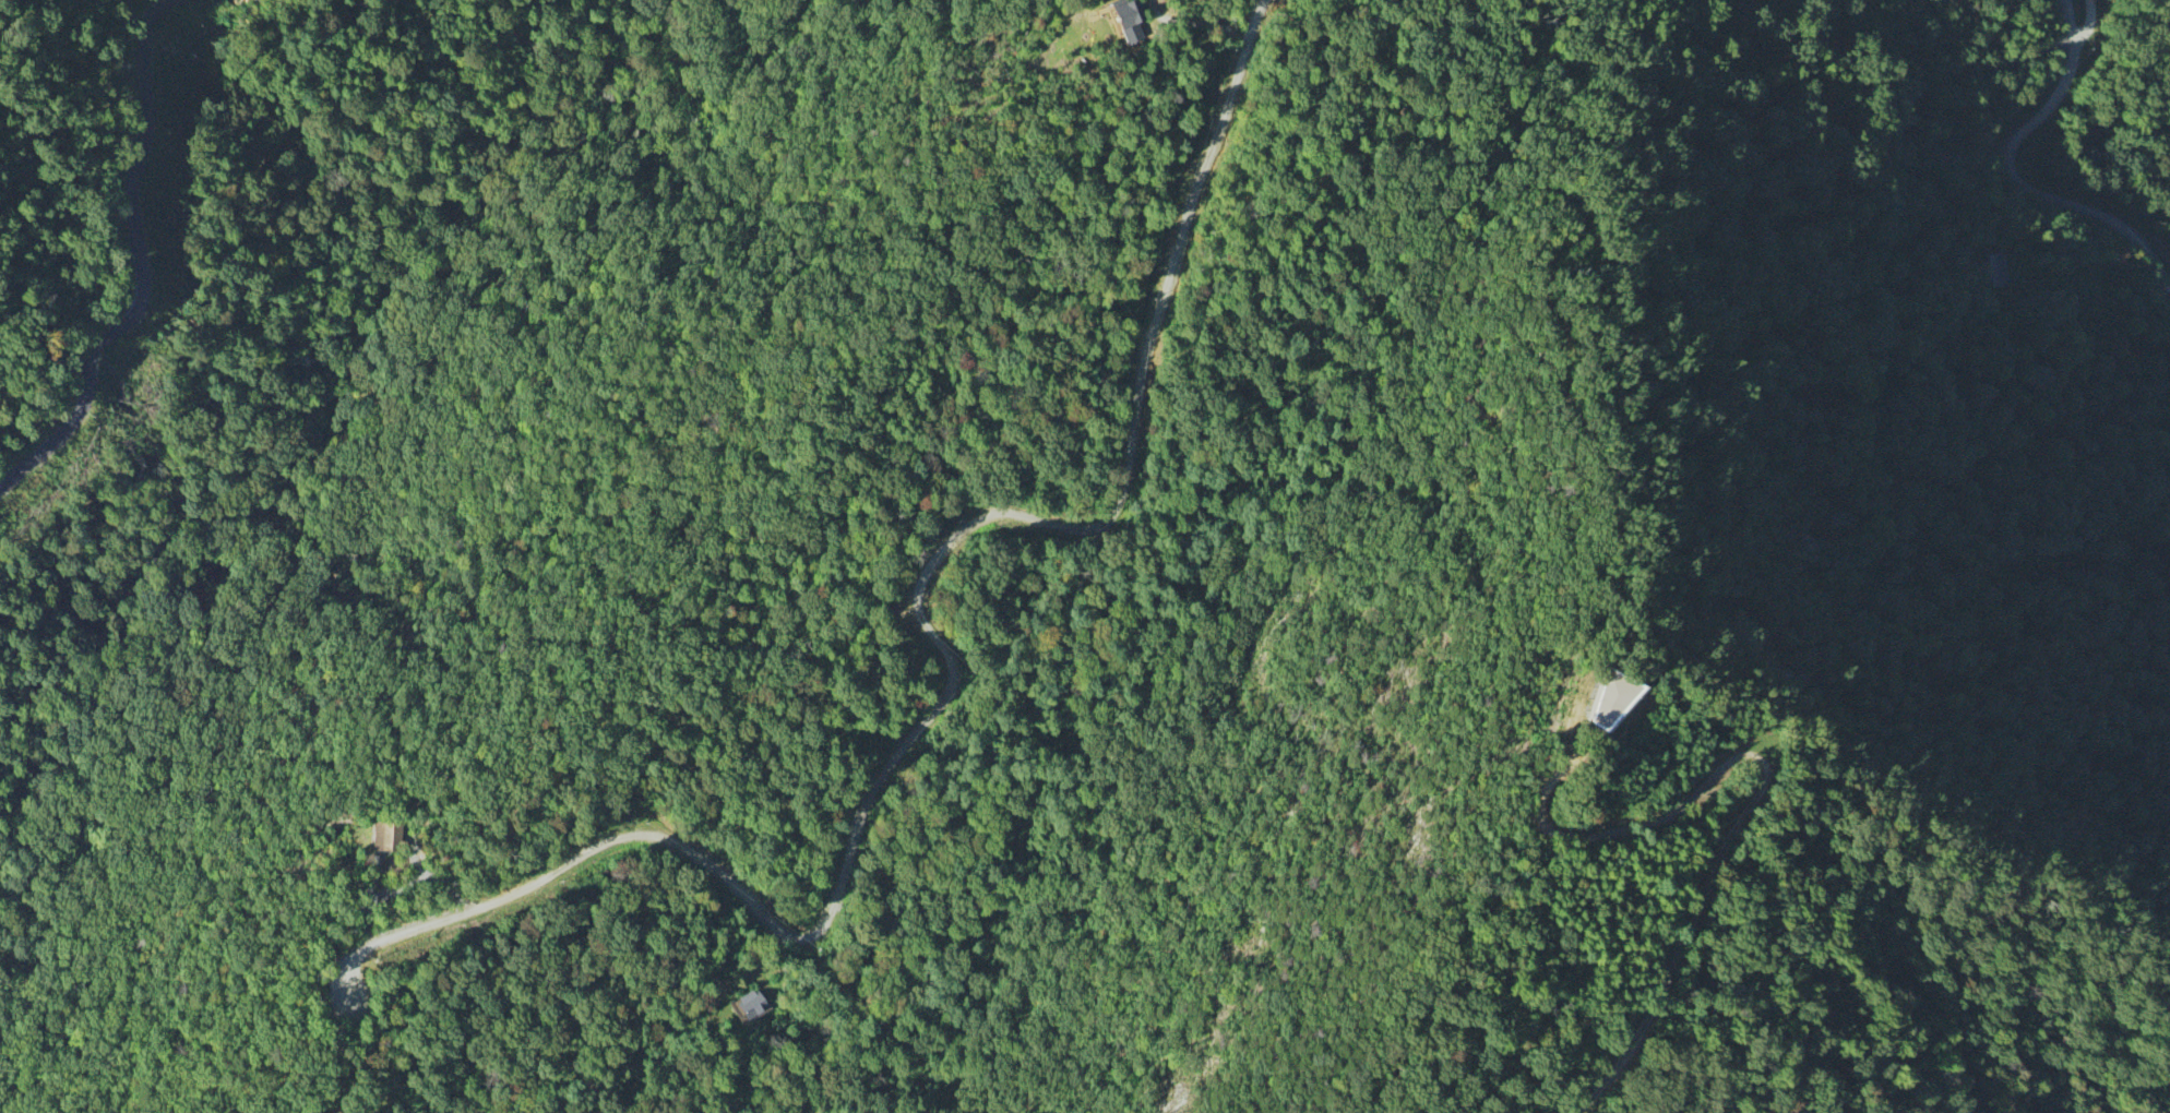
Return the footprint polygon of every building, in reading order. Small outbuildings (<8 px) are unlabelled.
[(1127,45),(1144,39),(1138,24),(1147,21),(1139,0),(1135,0),(1125,4),(1123,0),(1121,0),(1111,4),(1127,45)] [(402,824),(373,824),(372,852),(401,852),(402,824)] [(737,1000),(748,1022),(770,1011),(760,989),(737,1000)]
